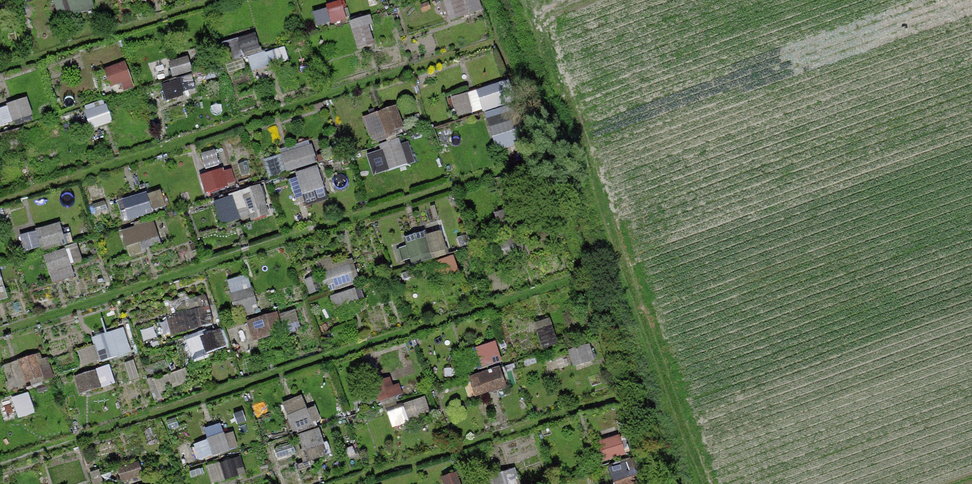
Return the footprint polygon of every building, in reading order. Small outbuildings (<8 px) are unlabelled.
[(62,19),(98,7),(95,0),(56,0),(62,19)] [(486,8),(483,0),(445,0),(453,21),(486,8)] [(353,19),(359,48),(379,44),(373,15),(353,19)] [(176,79),(163,81),(167,97),(199,90),(191,56),(172,60),(176,79)] [(105,66),(110,89),(135,84),(130,61),(105,66)] [(457,111),(512,104),(510,84),(455,91),(457,111)] [(36,116),(30,96),(0,106),(0,127),(36,116)] [(92,125),(112,121),(107,101),(87,106),(92,125)] [(364,115),(373,142),(408,130),(399,103),(364,115)] [(403,138),(367,147),(374,172),(409,163),(403,138)] [(315,141),(265,154),(271,177),(290,172),(298,202),(328,195),(315,141)] [(201,175),(208,192),(239,181),(232,163),(201,175)] [(262,182),(215,200),(225,227),(272,210),(262,182)] [(130,217),(167,208),(162,188),(125,197),(130,217)] [(42,251),(71,241),(63,220),(35,230),(42,251)] [(156,220),(124,227),(130,252),(162,245),(156,220)] [(400,236),(405,260),(446,251),(441,228),(400,236)] [(55,282),(80,274),(71,246),(45,254),(55,282)] [(322,261),(325,288),(357,285),(355,258),(322,261)] [(11,297),(1,265),(0,266),(0,300),(11,297)] [(229,278),(237,310),(259,305),(251,273),(229,278)] [(339,310),(363,299),(356,284),(332,294),(339,310)] [(225,345),(205,301),(167,319),(174,336),(185,331),(198,357),(225,345)] [(255,339),(281,333),(276,312),(249,318),(255,339)] [(126,326),(95,336),(103,360),(134,350),(126,326)] [(483,367),(504,360),(498,339),(476,346),(483,367)] [(46,352),(22,361),(32,386),(55,376),(46,352)] [(111,366),(80,373),(84,390),(116,383),(111,366)] [(504,366),(471,373),(475,395),(509,388),(504,366)] [(189,368),(152,376),(156,396),(193,388),(189,368)] [(322,424),(318,406),(307,408),(304,394),(285,399),(292,431),(322,424)] [(198,443),(201,457),(238,448),(231,419),(207,424),(211,439),(198,443)] [(300,433),(306,459),(330,453),(324,427),(300,433)] [(598,440),(603,459),(629,452),(623,433),(598,440)]
